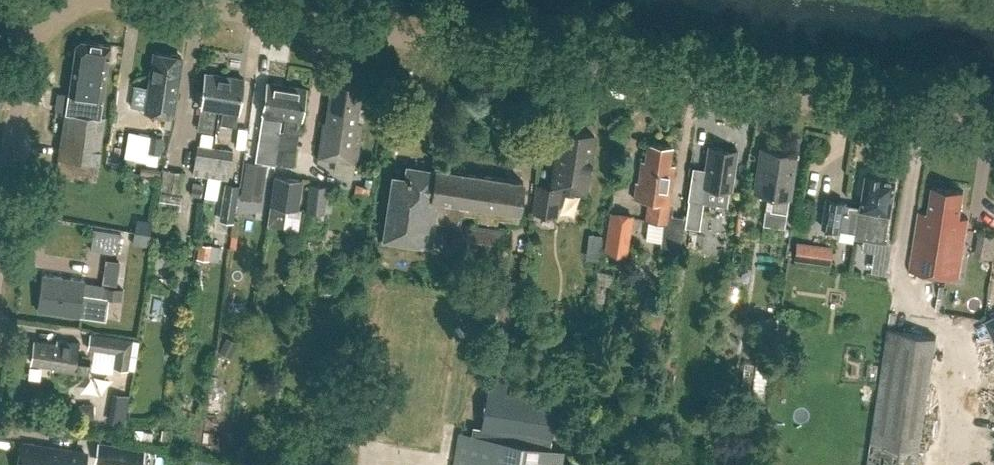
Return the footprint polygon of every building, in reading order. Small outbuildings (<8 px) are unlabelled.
[(100,116),(110,44),(81,40),(76,44),(66,113),(65,113),(56,174),(97,179),(106,117),(100,116)] [(146,110),(173,114),(182,56),(179,55),(177,52),(173,52),(170,54),(155,52),(153,67),(150,69),(149,74),(151,77),(146,110)] [(216,106),(221,107),(226,75),(206,71),(203,92),(198,91),(196,102),(201,103),(201,104),(202,104),(198,128),(212,130),(216,106)] [(239,110),(244,77),(226,75),(221,107),(224,107),(221,122),(236,124),(238,109),(239,110)] [(276,131),(278,115),(282,116),(286,84),(268,81),(263,113),(264,113),(262,129),(276,131)] [(357,161),(363,122),(358,121),(363,86),(332,81),(326,121),(324,120),(318,155),(357,161)] [(294,165),(296,149),(300,119),(302,119),(306,87),(286,84),(282,116),(286,116),(284,131),(280,130),(275,162),(294,165)] [(559,128),(551,184),(537,182),(532,211),(556,215),(561,187),(586,191),(595,134),(559,128)] [(160,153),(163,136),(150,134),(138,132),(134,158),(146,161),(148,151),(160,153)] [(684,216),(669,214),(668,214),(674,170),(669,169),(672,146),(648,142),(644,165),(641,165),(639,181),(636,181),(634,197),(648,200),(645,219),(663,222),(661,244),(680,247),(684,216)] [(229,179),(233,149),(197,144),(193,171),(193,174),(229,179)] [(730,189),(736,149),(710,145),(704,185),(730,189)] [(789,196),(796,152),(761,147),(755,191),(789,196)] [(266,165),(246,161),(240,197),(261,200),(266,165)] [(432,243),(435,220),(448,222),(450,208),(435,206),(441,168),(438,167),(437,169),(407,164),(405,175),(392,173),(383,236),(432,243)] [(178,191),(181,171),(164,168),(161,188),(178,191)] [(518,219),(523,180),(441,168),(435,206),(450,208),(448,222),(454,223),(459,223),(459,221),(461,211),(480,214),(479,218),(497,221),(497,216),(518,219)] [(299,205),(303,177),(275,173),(270,202),(267,225),(283,227),(286,204),(299,205)] [(827,198),(822,226),(840,229),(856,231),(855,236),(885,240),(886,228),(889,213),(894,178),(865,174),(859,209),(859,210),(843,208),(844,201),(827,198)] [(190,196),(199,197),(202,183),(193,182),(190,196)] [(220,219),(233,222),(235,208),(239,185),(226,183),(222,206),(220,219)] [(960,275),(969,218),(960,216),(964,189),(933,184),(928,211),(920,210),(910,268),(960,275)] [(322,211),(324,187),(310,185),(307,210),(322,211)] [(367,199),(369,189),(356,186),(354,197),(367,199)] [(699,226),(702,201),(689,199),(686,224),(699,226)] [(611,211),(604,251),(624,254),(631,215),(611,211)] [(787,214),(765,211),(763,225),(784,228),(787,214)] [(507,228),(459,221),(459,223),(454,223),(451,244),(504,252),(507,228)] [(134,233),(132,245),(149,247),(150,235),(134,233)] [(589,233),(586,258),(598,259),(601,235),(589,233)] [(199,243),(197,258),(209,260),(211,245),(199,243)] [(796,243),(794,260),(829,265),(832,248),(796,243)] [(426,258),(424,267),(444,272),(446,262),(426,258)] [(117,275),(104,273),(102,283),(116,285),(117,275)] [(124,290),(102,287),(101,296),(82,293),(84,280),(44,274),(39,309),(79,315),(106,319),(109,298),(123,300),(124,290)] [(985,318),(993,337),(993,314),(985,318)] [(940,333),(892,326),(871,464),(920,464),(940,333)] [(90,333),(88,349),(115,353),(113,367),(128,370),(133,340),(90,333)] [(90,356),(77,354),(78,341),(57,338),(56,342),(35,339),(32,362),(53,365),(52,368),(87,373),(90,356)] [(226,338),(219,353),(230,359),(238,344),(226,338)] [(749,403),(763,405),(769,366),(756,364),(749,403)] [(94,404),(80,405),(80,418),(94,418),(94,404)] [(459,431),(453,464),(561,464),(563,449),(459,431)] [(84,451),(24,442),(23,447),(20,447),(17,464),(18,464),(82,464),(84,451)] [(100,442),(97,460),(123,464),(142,464),(145,450),(126,446),(113,444),(100,442)]
